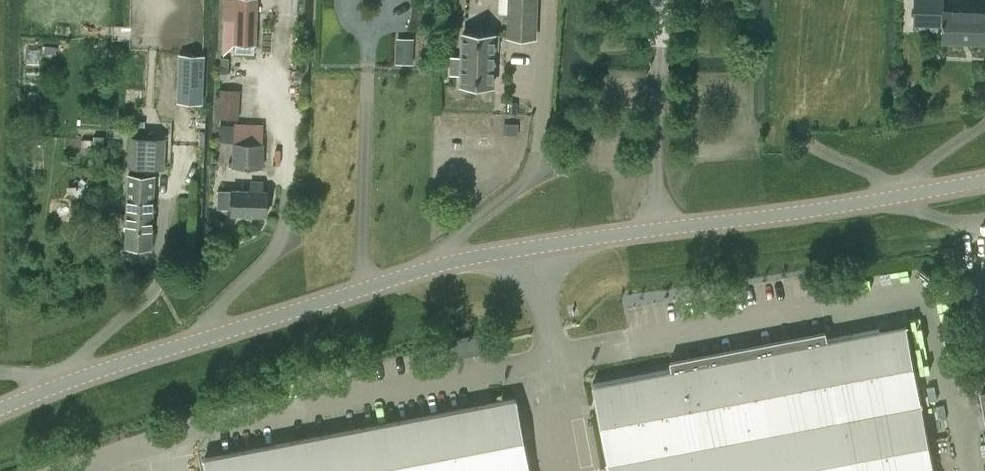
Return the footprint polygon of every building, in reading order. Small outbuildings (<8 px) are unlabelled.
[(258,0),(236,0),(234,43),(257,43),(258,0)] [(537,0),(508,0),(507,37),(536,38),(537,0)] [(984,43),(984,11),(943,10),(944,0),(915,0),(915,16),(935,17),(935,13),(944,14),(943,42),(984,43)] [(452,57),(452,72),(462,73),(462,84),(494,86),(495,48),(499,48),(500,34),(464,33),(463,57),(452,57)] [(398,38),(397,62),(412,62),(413,39),(398,38)] [(205,54),(179,53),(177,101),(203,103),(205,54)] [(219,102),(219,117),(239,118),(240,104),(219,102)] [(233,141),(232,161),(230,161),(230,167),(263,168),(264,143),(263,143),(264,123),(235,122),(234,141),(233,141)] [(105,135),(94,135),(93,139),(82,138),(82,146),(105,146),(105,135)] [(165,168),(165,139),(131,138),(130,167),(165,168)] [(151,247),(154,175),(128,174),(125,245),(151,247)] [(251,181),(251,185),(251,190),(218,189),(218,207),(232,208),(232,214),(267,215),(268,191),(263,191),(263,182),(251,181)] [(611,470),(934,470),(906,325),(594,385),(611,470)] [(208,470),(532,470),(518,400),(206,459),(208,470)]
